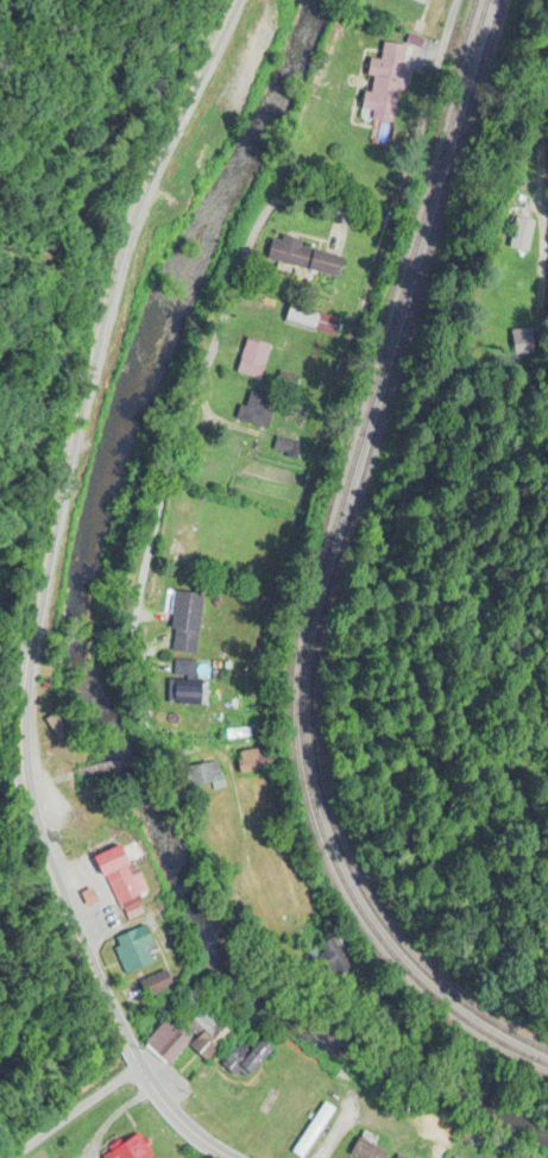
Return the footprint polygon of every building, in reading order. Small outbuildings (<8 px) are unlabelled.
[(383,42),(408,45),(396,126),(373,122),(374,112),(361,111),(364,93),(373,94),(376,76),(369,75),(371,58),(380,59),(383,42)] [(534,222),(515,218),(509,250),(529,253),(534,222)] [(338,272),(267,257),(271,238),(282,240),(283,237),(300,240),(300,245),(341,254),(338,272)] [(525,335),(534,283),(518,280),(514,304),(511,304),(506,331),(525,335)] [(265,382),(272,345),(245,341),(239,377),(265,382)] [(267,431),(276,399),(247,391),(238,422),(267,431)] [(300,445),(277,438),(273,452),(296,459),(300,445)] [(206,593),(196,652),(172,648),(175,629),(168,628),(174,589),(206,593)] [(170,704),(203,704),(203,681),(170,681),(170,704)] [(46,720),(58,740),(74,730),(62,710),(46,720)] [(259,758),(259,751),(240,751),(240,772),(273,772),(273,758),(259,758)] [(212,783),(214,791),(225,789),(218,761),(187,769),(191,788),(212,783)] [(121,845),(134,873),(141,869),(151,890),(120,905),(97,856),(121,845)] [(144,924),(153,942),(145,946),(153,963),(127,976),(114,948),(120,945),(116,937),(144,924)] [(353,972),(334,938),(316,948),(336,982),(353,972)] [(147,999),(175,987),(167,971),(139,983),(147,999)] [(166,1021),(191,1041),(169,1068),(145,1047),(166,1021)] [(264,1040),(272,1049),(245,1078),(238,1071),(233,1077),(225,1069),(228,1065),(223,1061),(237,1046),(247,1057),(264,1040)] [(338,1107),(304,1157),(298,1157),(291,1153),(327,1100),(338,1107)] [(138,1132),(157,1157),(103,1157),(138,1132)] [(392,1152),(389,1157),(360,1157),(351,1153),(360,1135),(392,1152)]
